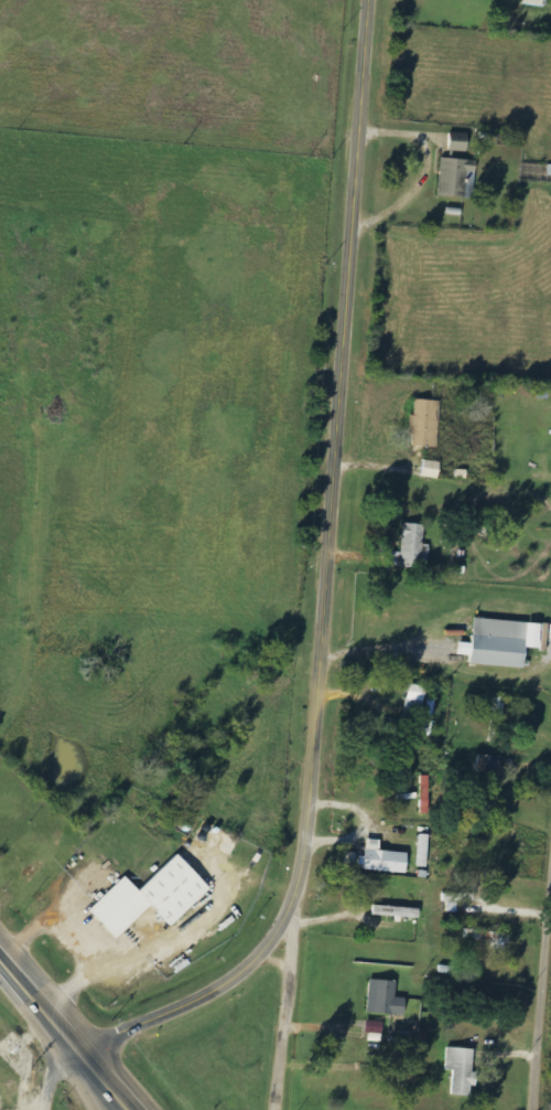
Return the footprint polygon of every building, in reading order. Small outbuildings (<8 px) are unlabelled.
[(461,141),(462,136),(451,134),(449,150),(468,153),(469,142),(461,141)] [(440,197),(466,198),(467,168),(473,168),(473,160),(441,159),(440,197)] [(438,447),(440,401),(415,400),(415,415),(411,415),(410,446),(438,447)] [(441,462),(424,460),(423,477),(439,479),(441,462)] [(430,545),(424,545),(425,525),(403,524),(401,566),(429,567),(430,545)] [(542,648),(544,623),(476,619),(474,643),(460,642),(459,655),(472,656),(471,665),(527,668),(529,647),(542,648)] [(428,687),(411,684),(406,711),(423,714),(428,687)] [(437,699),(430,698),(428,713),(436,714),(437,699)] [(501,773),(503,758),(480,755),(479,771),(501,773)] [(409,853),(382,852),(382,840),(368,840),(367,858),(363,858),(362,871),(408,873),(409,853)] [(209,889),(177,854),(138,890),(125,876),(87,910),(114,939),(151,906),(170,926),(209,889)] [(473,902),(473,894),(446,894),(446,913),(459,913),(459,902),(473,902)] [(421,908),(374,907),(373,916),(421,918),(421,908)] [(491,941),(491,950),(508,951),(508,931),(477,930),(477,940),(491,941)] [(368,1014),(407,1016),(407,999),(397,998),(398,981),(369,980),(368,1014)] [(366,1034),(384,1034),(384,1022),(366,1022),(366,1034)] [(446,1071),(452,1071),(451,1096),(473,1097),(475,1049),(446,1048),(446,1071)]
